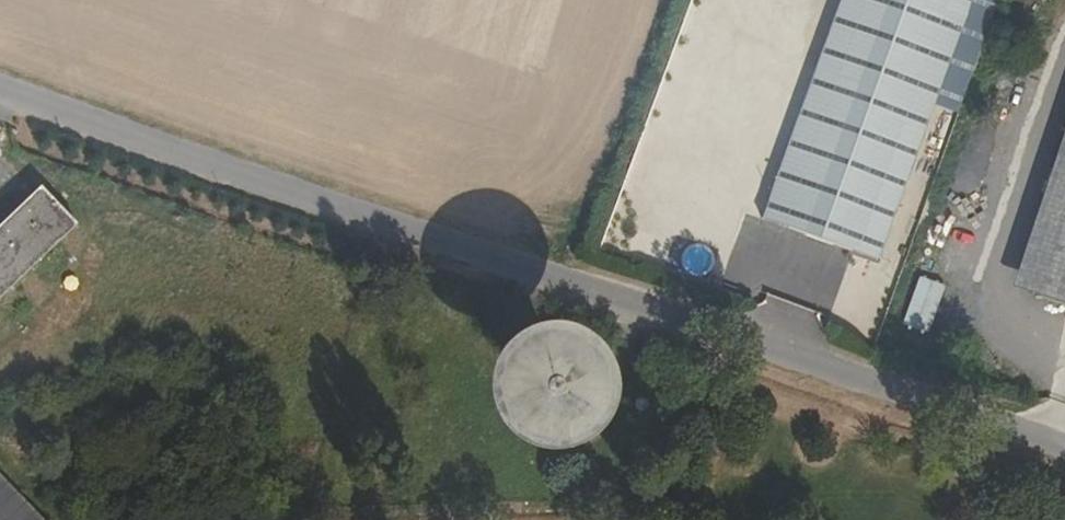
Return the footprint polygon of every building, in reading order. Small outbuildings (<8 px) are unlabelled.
[(764,217),(881,258),(935,106),(973,0),(842,0),(764,217)] [(767,45),(782,48),(792,0),(776,0),(767,45)] [(935,106),(958,114),(999,0),(973,0),(935,106)] [(1007,288),(1064,307),(1064,109),(1007,288)] [(653,162),(641,195),(732,229),(744,196),(653,162)] [(39,189),(0,226),(0,297),(75,226),(39,189)] [(552,373),(544,371),(533,372),(523,379),(518,390),(519,402),(524,411),(535,417),(546,418),(556,414),(563,405),(566,396),(564,385),(559,378),(552,373)]
